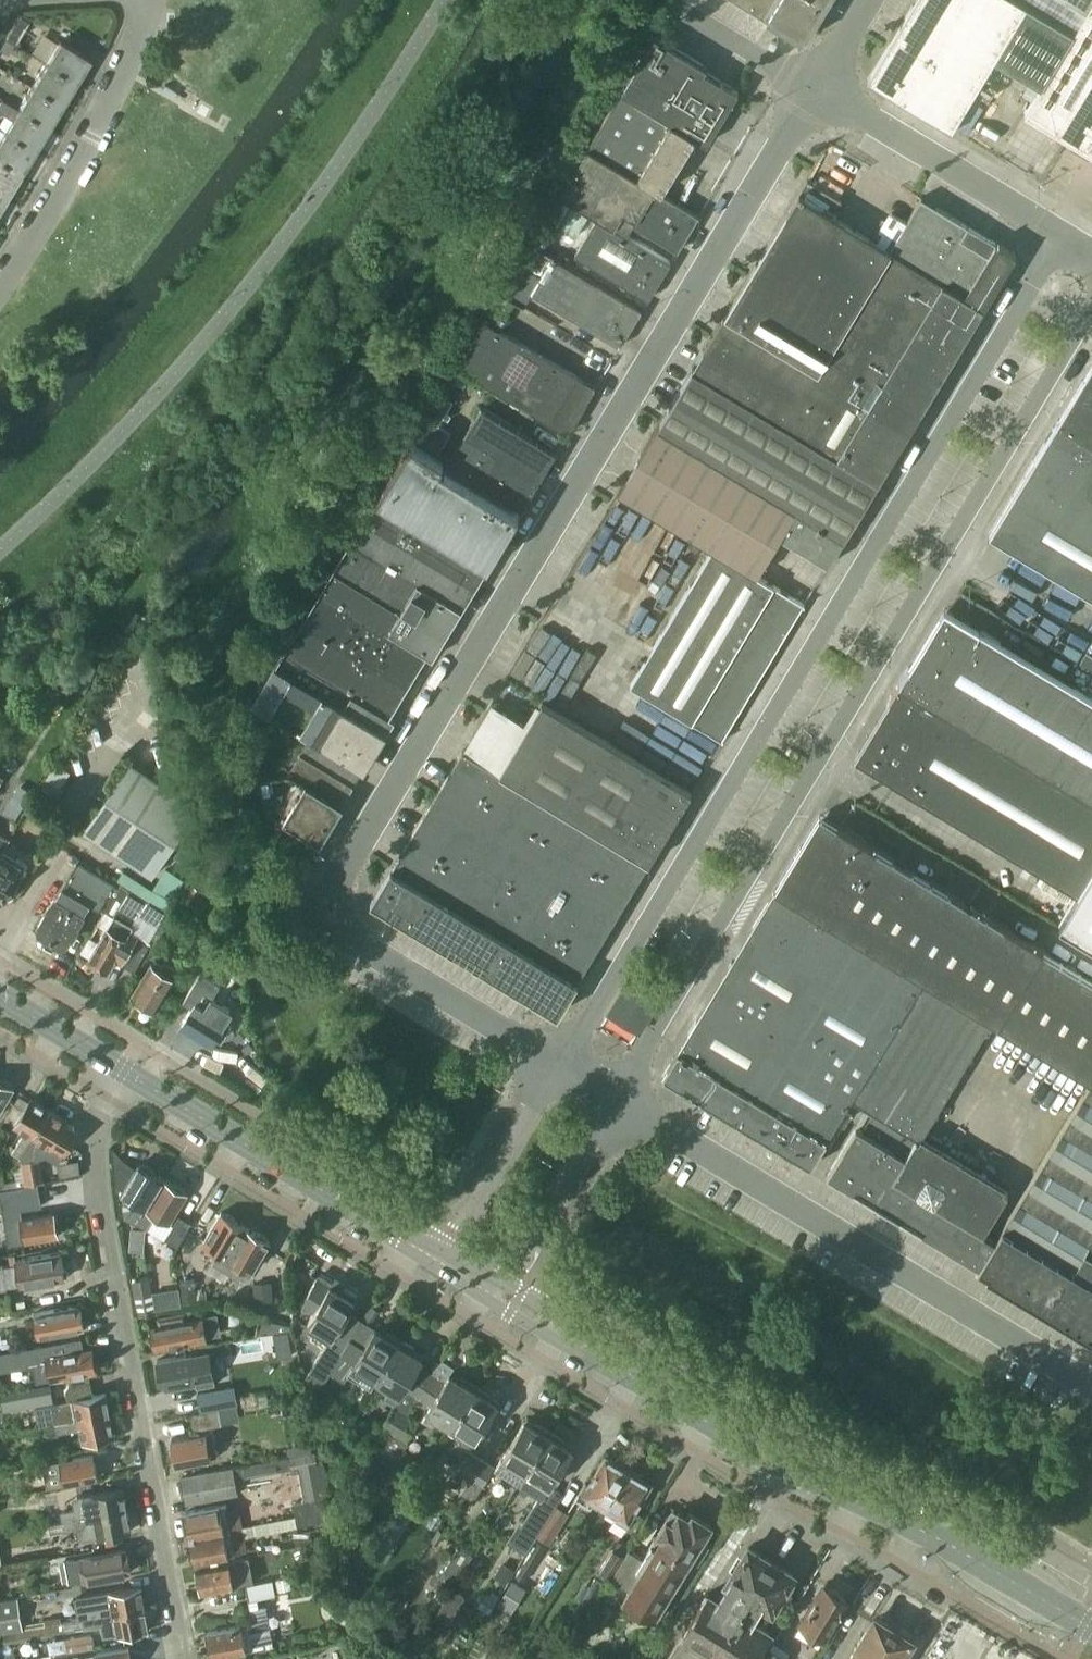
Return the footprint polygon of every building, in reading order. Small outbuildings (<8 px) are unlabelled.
[(805,40),(829,0),(739,0),(805,40)] [(1021,0),(915,0),(868,78),(952,129),(995,57),(1041,85),(1074,32),(1021,0)] [(1087,9),(1091,1),(1091,0),(1072,0),(1087,9)] [(1074,32),(1041,85),(1025,112),(1091,153),(1091,1),(1087,9),(1074,32)] [(19,16),(5,39),(13,44),(27,21),(19,16)] [(738,91),(705,70),(707,67),(655,35),(621,91),(695,136),(707,143),(738,91)] [(0,48),(0,50),(7,54),(13,44),(5,39),(0,48)] [(59,40),(44,64),(74,82),(89,58),(59,40)] [(74,82),(44,64),(31,86),(61,105),(74,82)] [(61,105),(31,86),(17,109),(47,127),(61,105)] [(695,136),(621,91),(587,147),(662,192),(695,136)] [(47,127),(17,109),(3,132),(33,150),(47,127)] [(3,132),(0,137),(0,161),(19,173),(33,150),(3,132)] [(699,215),(661,192),(662,192),(587,147),(559,193),(575,203),(597,217),(614,227),(623,212),(635,219),(632,223),(677,250),(699,215)] [(0,161),(0,193),(5,196),(19,173),(0,161)] [(829,563),(983,308),(1016,254),(921,196),(890,249),(833,214),(842,199),(807,178),(618,491),(713,548),(631,684),(706,729),(723,740),(805,603),(788,593),(788,594),(756,575),(781,534),(829,563)] [(556,209),(544,231),(577,251),(575,254),(648,298),(671,261),(614,228),(614,227),(597,217),(575,203),(568,215),(556,209)] [(641,309),(596,282),(530,242),(519,261),(502,288),(527,302),(532,292),(620,345),(641,309)] [(491,307),(483,319),(500,329),(507,317),(491,307)] [(483,319),(456,365),(567,432),(594,386),(500,329),(483,319)] [(1077,388),(1057,421),(1091,443),(1091,363),(1077,388)] [(441,396),(414,441),(437,455),(450,432),(438,425),(442,418),(447,420),(450,415),(445,413),(452,402),(441,396)] [(556,451),(537,439),(482,406),(448,461),(523,506),(556,451)] [(1057,421),(990,533),(1064,578),(1058,587),(1091,607),(1091,443),(1057,421)] [(432,657),(462,608),(489,563),(488,563),(519,512),(441,465),(444,459),(411,440),(377,496),(376,496),(349,541),(320,588),(283,650),(275,663),(349,708),(387,731),(395,718),(389,715),(426,653),(432,657)] [(981,629),(944,607),(899,682),(1091,798),(1091,697),(981,629)] [(155,652),(165,707),(176,705),(166,650),(155,652)] [(387,731),(349,708),(275,663),(253,701),(310,735),(364,768),(387,731)] [(855,756),(891,778),(1078,891),(1091,868),(1091,798),(899,682),(890,698),(855,756)] [(691,790),(570,717),(542,700),(500,771),(649,861),(691,790)] [(321,841),(354,785),(364,768),(310,735),(288,771),(259,776),(266,807),(321,841)] [(649,861),(500,771),(499,771),(462,749),(371,900),(558,1012),(649,861)] [(83,829),(153,874),(198,805),(128,759),(83,829)] [(42,814),(57,823),(62,815),(47,806),(42,814)] [(820,814),(775,888),(923,978),(994,1021),(993,1021),(998,1024),(1091,1080),(1091,1081),(1091,979),(820,814)] [(3,849),(10,837),(0,831),(0,854),(3,849)] [(0,854),(0,902),(2,903),(7,896),(9,897),(21,876),(19,875),(24,867),(16,863),(19,859),(3,849),(0,854)] [(46,910),(38,924),(40,931),(60,943),(66,942),(71,934),(72,935),(78,926),(76,925),(90,903),(99,908),(100,907),(105,910),(106,909),(119,887),(77,861),(53,898),(48,904),(46,910)] [(124,869),(118,879),(169,911),(175,902),(171,899),(184,878),(166,867),(153,887),(124,869)] [(1078,891),(1060,922),(1059,923),(1091,943),(1091,868),(1078,891)] [(114,914),(88,957),(92,959),(93,963),(100,967),(103,966),(107,968),(115,954),(122,958),(120,962),(134,970),(149,945),(135,937),(137,933),(131,929),(133,925),(131,924),(146,899),(121,884),(119,887),(106,909),(114,914)] [(192,884),(181,903),(188,907),(191,901),(194,902),(202,889),(192,884)] [(851,1098),(923,978),(775,888),(750,929),(751,929),(663,1075),(811,1165),(851,1098)] [(162,964),(155,960),(153,964),(151,963),(132,995),(155,1009),(175,977),(174,976),(178,969),(164,961),(162,964)] [(632,971),(608,1012),(639,1031),(664,990),(632,971)] [(191,1006),(181,1024),(211,1042),(215,1036),(217,1032),(223,1036),(231,1022),(224,1018),(230,1008),(212,997),(220,984),(200,972),(183,1001),(191,1006)] [(856,1124),(827,1173),(876,1203),(898,1216),(967,1259),(979,1266),(995,1239),(984,1232),(1008,1191),(920,1138),(919,1139),(917,1137),(917,1136),(987,1019),(992,1022),(992,1021),(993,1021),(994,1021),(923,978),(851,1098),(873,1111),(862,1128),(856,1124)] [(14,1087),(9,1082),(4,1079),(0,1078),(0,1109),(14,1087)] [(1091,1080),(995,1239),(979,1266),(1091,1335),(1091,1081),(1091,1080)] [(21,1156),(49,1109),(31,1097),(24,1108),(14,1102),(4,1118),(25,1131),(13,1151),(21,1156)] [(49,1109),(21,1156),(25,1179),(26,1185),(38,1182),(43,1181),(39,1157),(33,1153),(41,1140),(51,1146),(45,1155),(58,1163),(69,1144),(76,1133),(74,1128),(70,1125),(66,1122),(67,1120),(49,1109)] [(141,1164),(139,1163),(121,1192),(124,1194),(124,1197),(123,1199),(123,1202),(123,1204),(123,1207),(123,1209),(124,1212),(125,1214),(125,1216),(136,1223),(136,1222),(163,1178),(154,1172),(151,1168),(145,1164),(141,1164)] [(172,1183),(163,1178),(136,1222),(147,1229),(156,1214),(169,1221),(187,1192),(185,1191),(183,1187),(177,1183),(172,1183)] [(0,1190),(0,1194),(6,1229),(8,1243),(14,1242),(58,1235),(54,1212),(22,1217),(20,1209),(42,1205),(38,1182),(26,1185),(13,1188),(0,1190)] [(221,1267),(245,1227),(236,1221),(233,1217),(227,1214),(222,1213),(221,1212),(203,1242),(217,1250),(211,1261),(221,1267)] [(165,1238),(177,1245),(191,1222),(179,1215),(165,1238)] [(251,1270),(269,1241),(267,1240),(265,1236),(259,1233),(254,1232),(245,1227),(221,1267),(230,1273),(237,1262),(251,1270)] [(16,1259),(15,1254),(9,1255),(11,1264),(3,1265),(6,1287),(65,1277),(60,1252),(16,1259)] [(317,1276),(301,1303),(313,1310),(305,1322),(330,1337),(306,1374),(322,1385),(330,1371),(339,1356),(338,1355),(360,1319),(347,1311),(356,1296),(321,1274),(319,1278),(317,1276)] [(148,1275),(131,1278),(137,1312),(154,1309),(148,1275)] [(194,1277),(180,1278),(183,1302),(207,1299),(206,1289),(196,1290),(194,1277)] [(272,1281),(254,1282),(255,1309),(274,1308),(272,1281)] [(8,1297),(0,1298),(0,1310),(11,1308),(8,1297)] [(34,1313),(38,1335),(84,1326),(80,1304),(34,1313)] [(159,1324),(150,1326),(155,1348),(207,1339),(206,1335),(219,1333),(216,1314),(185,1319),(184,1312),(158,1316),(159,1324)] [(258,1316),(256,1333),(261,1332),(290,1328),(290,1325),(258,1316)] [(339,1356),(330,1371),(344,1379),(348,1373),(371,1387),(376,1378),(400,1338),(388,1330),(386,1333),(375,1327),(375,1328),(360,1319),(338,1355),(339,1356)] [(417,1395),(431,1373),(417,1364),(422,1355),(412,1349),(413,1346),(400,1338),(376,1378),(391,1387),(389,1389),(399,1395),(393,1405),(394,1405),(406,1413),(417,1395)] [(51,1378),(96,1370),(92,1347),(46,1356),(51,1378)] [(0,1353),(0,1365),(22,1361),(19,1349),(0,1353)] [(192,1353),(157,1360),(161,1385),(196,1379),(197,1385),(215,1381),(210,1350),(192,1353)] [(450,1425),(475,1385),(462,1377),(461,1379),(437,1365),(431,1373),(417,1395),(431,1404),(422,1418),(432,1424),(436,1416),(450,1425)] [(75,1401),(37,1408),(40,1427),(46,1426),(110,1414),(105,1392),(93,1395),(90,1382),(68,1386),(66,1390),(67,1397),(71,1400),(75,1399),(75,1401)] [(52,1384),(0,1393),(3,1408),(55,1398),(52,1384)] [(235,1385),(197,1391),(200,1411),(238,1404),(235,1385)] [(488,1393),(475,1385),(450,1425),(465,1434),(463,1436),(472,1442),(497,1402),(486,1395),(488,1393)] [(394,1433),(406,1413),(394,1405),(382,1425),(394,1433)] [(201,1411),(188,1414),(191,1430),(193,1430),(221,1425),(218,1408),(202,1411),(201,1411)] [(408,1441),(406,1440),(418,1420),(406,1413),(394,1433),(381,1455),(380,1455),(374,1465),(391,1475),(407,1450),(404,1448),(408,1441)] [(110,1414),(46,1426),(48,1434),(57,1432),(80,1428),(82,1440),(113,1435),(110,1414)] [(498,1463),(495,1467),(504,1473),(519,1482),(550,1431),(537,1423),(536,1425),(534,1424),(529,1422),(525,1419),(498,1463)] [(213,1431),(171,1438),(176,1464),(210,1457),(217,1456),(213,1431)] [(549,1485),(572,1448),(562,1441),(563,1438),(550,1431),(519,1482),(540,1495),(542,1496),(549,1485)] [(457,1471),(469,1478),(481,1459),(469,1451),(457,1471)] [(315,1452),(289,1456),(291,1468),(291,1472),(309,1469),(315,1499),(329,1496),(321,1452),(315,1453),(315,1452)] [(97,1477),(93,1454),(42,1463),(47,1486),(97,1477)] [(629,1468),(608,1456),(606,1454),(588,1483),(586,1482),(577,1495),(590,1503),(594,1497),(606,1505),(629,1468)] [(233,1467),(235,1478),(291,1468),(289,1456),(233,1467)] [(481,1459),(469,1478),(461,1491),(473,1499),(493,1466),(481,1459)] [(233,1467),(181,1476),(186,1502),(237,1493),(235,1478),(233,1467)] [(651,1481),(629,1468),(606,1505),(618,1512),(614,1517),(627,1525),(635,1512),(633,1510),(651,1481)] [(538,1534),(556,1504),(563,1493),(549,1485),(542,1496),(540,1495),(522,1524),(526,1527),(498,1573),(509,1579),(527,1552),(538,1534)] [(63,1521),(127,1509),(123,1488),(92,1493),(72,1497),(74,1509),(61,1512),(63,1521)] [(331,1509),(329,1496),(315,1499),(293,1503),(295,1515),(331,1509)] [(265,1506),(268,1520),(287,1517),(284,1502),(265,1506)] [(219,1505),(184,1511),(189,1535),(230,1528),(226,1504),(219,1505)] [(556,1504),(538,1534),(550,1541),(568,1512),(556,1504)] [(127,1509),(63,1521),(64,1530),(83,1526),(85,1538),(131,1530),(127,1509)] [(333,1519),(331,1509),(295,1515),(287,1517),(268,1520),(253,1523),(256,1534),(295,1526),(296,1531),(292,1532),(295,1545),(313,1542),(311,1530),(322,1528),(320,1521),(333,1519)] [(629,1547),(624,1555),(611,1576),(630,1588),(624,1597),(653,1615),(655,1612),(661,1616),(682,1583),(676,1579),(690,1556),(698,1561),(708,1544),(701,1540),(711,1523),(692,1512),(690,1516),(679,1510),(671,1521),(666,1518),(658,1531),(658,1532),(643,1556),(629,1547)] [(230,1528),(189,1535),(193,1561),(228,1554),(235,1553),(230,1528)] [(525,1581),(547,1545),(540,1540),(517,1577),(525,1581)] [(770,1560),(749,1546),(727,1581),(737,1587),(726,1605),(737,1612),(770,1560)] [(70,1582),(130,1571),(126,1548),(66,1559),(70,1582)] [(599,1570),(611,1577),(611,1576),(624,1555),(613,1548),(599,1570)] [(253,1581),(248,1555),(197,1564),(197,1568),(195,1570),(196,1578),(199,1579),(201,1590),(253,1581)] [(451,1558),(444,1569),(458,1578),(465,1567),(451,1558)] [(793,1574),(770,1560),(737,1612),(750,1620),(751,1620),(762,1602),(771,1608),(793,1574)] [(286,1578),(277,1580),(279,1592),(288,1590),(286,1578)] [(246,1585),(249,1599),(275,1594),(273,1580),(246,1585)] [(141,1585),(110,1591),(75,1597),(79,1620),(145,1607),(141,1585)] [(838,1589),(828,1587),(825,1585),(801,1624),(823,1637),(847,1599),(843,1596),(838,1589)] [(770,1632),(751,1620),(750,1620),(737,1612),(726,1605),(706,1593),(666,1658),(754,1658),(770,1632)] [(16,1598),(0,1600),(0,1632),(22,1628),(16,1598)] [(149,1628),(145,1607),(79,1620),(61,1623),(63,1632),(102,1624),(104,1635),(118,1633),(149,1628)] [(247,1623),(207,1631),(211,1656),(246,1650),(259,1647),(260,1650),(267,1649),(266,1641),(270,1641),(264,1608),(251,1610),(252,1621),(247,1622),(247,1623)] [(879,1618),(873,1619),(848,1658),(900,1658),(912,1638),(910,1637),(912,1633),(901,1626),(898,1630),(879,1618)] [(24,1630),(0,1634),(0,1646),(26,1640),(24,1630)] [(90,1632),(64,1637),(66,1650),(92,1645),(90,1632)] [(787,1657),(769,1646),(761,1658),(786,1658),(787,1657)] [(128,1647),(82,1655),(83,1658),(131,1658),(128,1647)]
